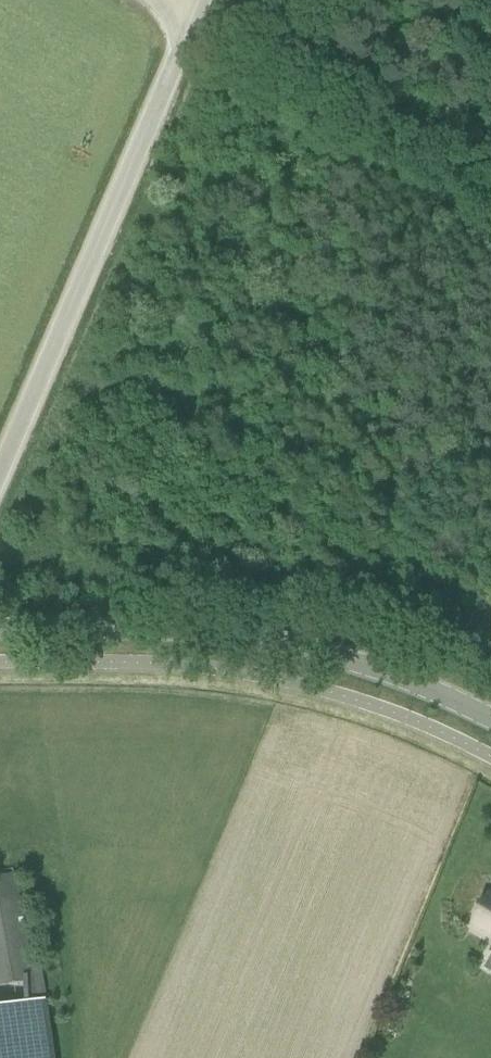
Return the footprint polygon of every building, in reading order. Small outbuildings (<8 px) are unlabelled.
[(36,980),(21,896),(18,878),(17,873),(0,876),(0,987),(36,980)] [(472,925),(490,936),(490,896),(489,895),(472,925)] [(0,1006),(0,1057),(53,1057),(44,1000),(0,1006)]
